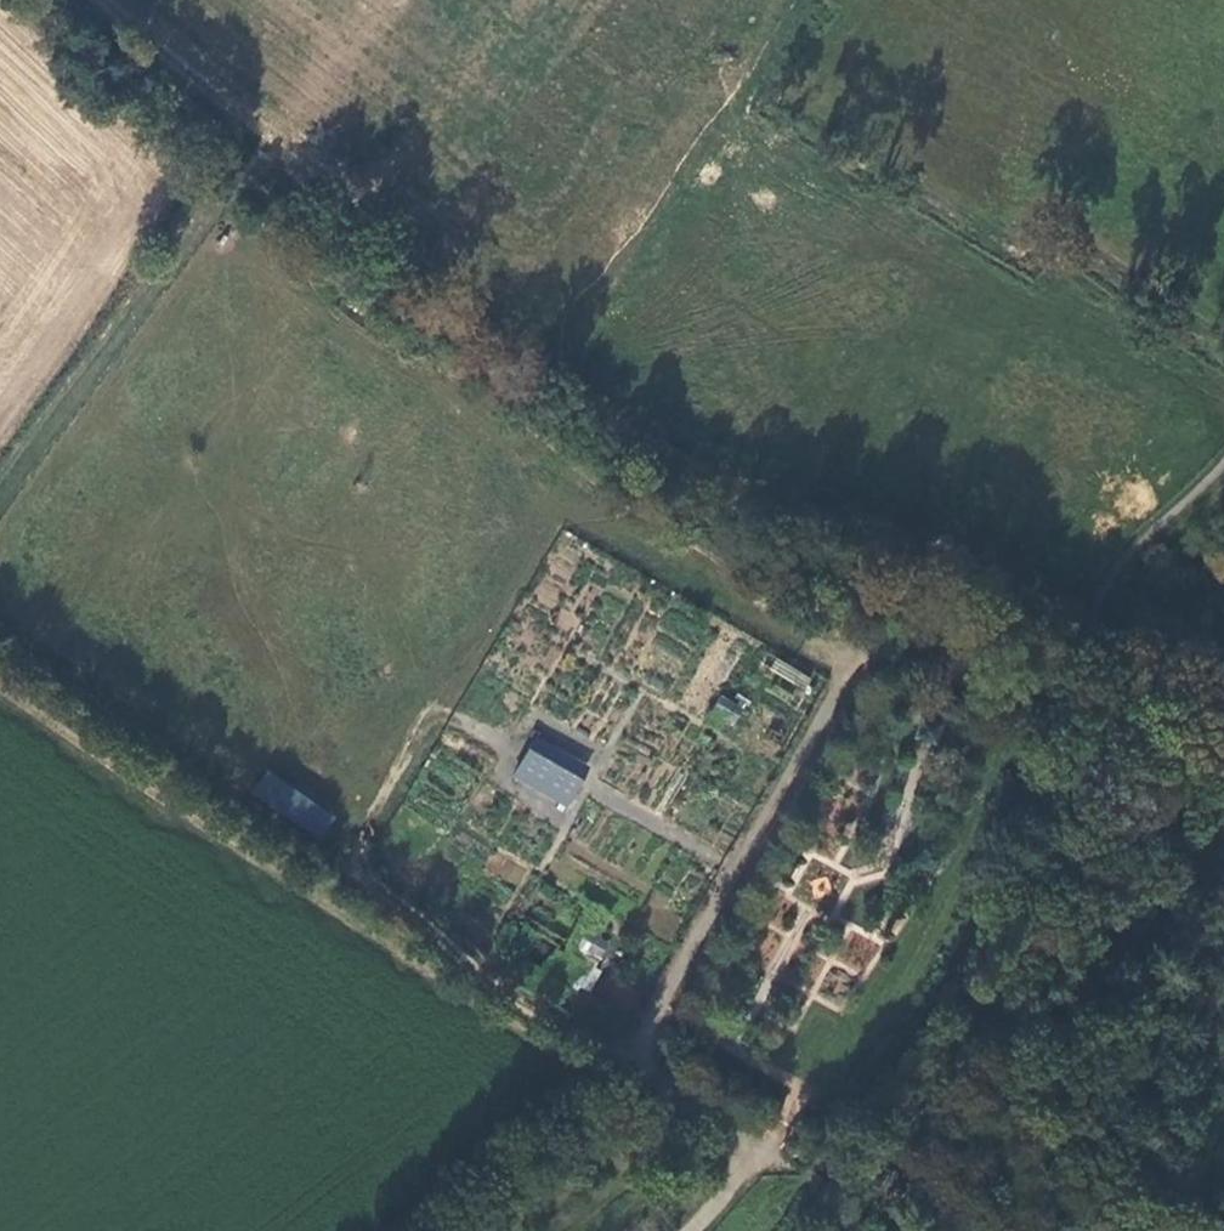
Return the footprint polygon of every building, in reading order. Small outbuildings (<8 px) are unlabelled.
[(811,679),(775,659),(769,671),(804,691),(811,679)] [(742,709),(721,696),(712,712),(734,724),(742,709)] [(587,765),(535,734),(510,774),(563,805),(587,765)] [(334,816),(266,771),(250,794),(318,839),(334,816)] [(609,944),(585,931),(572,955),(583,961),(570,984),(583,991),(609,944)]
